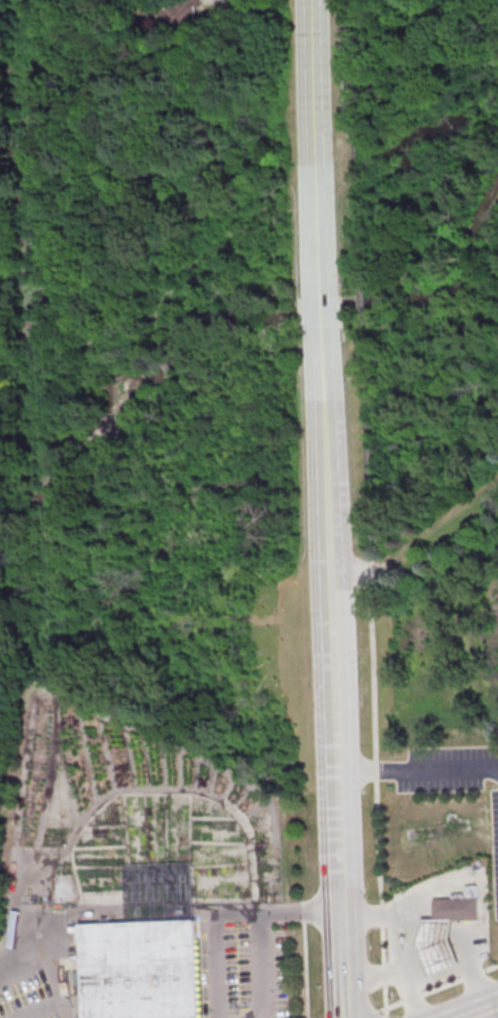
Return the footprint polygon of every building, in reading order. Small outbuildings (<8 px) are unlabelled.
[(198,0),(170,0),(170,25),(198,25),(198,0)] [(435,922),(434,899),(453,899),(453,894),(467,893),(466,886),(479,886),(479,898),(480,898),(481,920),(435,922)] [(196,1016),(150,1017),(80,1017),(76,922),(193,919),(196,1016)] [(424,919),(455,919),(451,938),(461,965),(428,977),(416,944),(424,919)]
